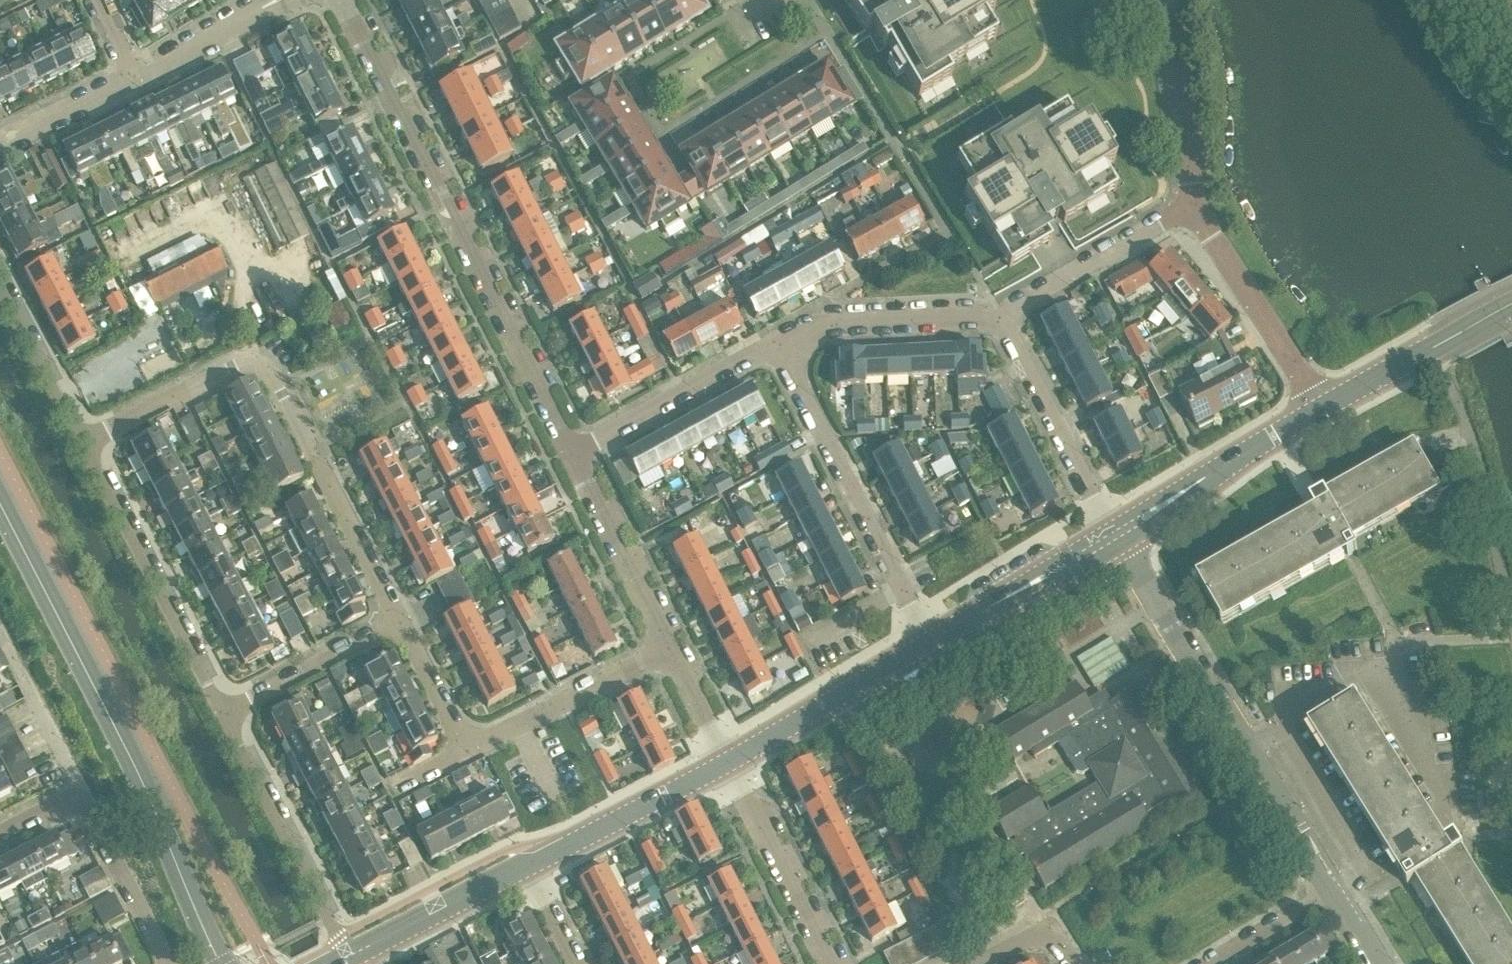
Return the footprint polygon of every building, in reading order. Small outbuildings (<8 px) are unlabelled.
[(43,2),(48,11),(68,1),(70,0),(47,0),(43,2)] [(131,14),(141,30),(145,28),(149,34),(169,22),(156,0),(143,0),(132,7),(135,11),(131,14)] [(169,22),(188,11),(181,0),(156,0),(169,22)] [(188,11),(205,0),(181,0),(188,11)] [(396,2),(398,1),(401,8),(418,0),(394,0),(396,2)] [(440,14),(433,0),(418,0),(401,8),(411,29),(440,14)] [(501,0),(477,0),(483,10),(501,0)] [(511,8),(506,0),(501,0),(483,10),(488,21),(511,8)] [(641,0),(634,0),(618,9),(643,50),(653,45),(654,47),(655,46),(655,45),(662,41),(664,41),(663,39),(664,38),(641,0)] [(669,0),(641,0),(664,38),(673,32),(674,34),(676,33),(683,29),(684,28),(683,26),(684,26),(669,0)] [(684,26),(694,20),(695,22),(696,21),(696,20),(703,16),(705,16),(704,14),(706,13),(699,2),(702,0),(669,0),(684,26)] [(852,11),(864,33),(865,34),(866,33),(982,224),(981,224),(990,239),(991,238),(1003,258),(1023,247),(1039,236),(1039,235),(1063,221),(1064,222),(1106,196),(1106,195),(1126,183),(1114,163),(1105,149),(1014,0),(845,0),(852,11)] [(1499,11),(1511,2),(1511,0),(1491,0),(1499,11)] [(43,2),(36,5),(40,15),(48,11),(43,2)] [(1499,11),(1511,29),(1511,2),(1499,11)] [(494,31),(516,19),(511,8),(488,21),(494,31)] [(643,50),(618,9),(598,22),(623,63),(632,57),(633,59),(635,58),(642,54),(643,53),(642,51),(643,50)] [(23,12),(16,15),(21,24),(28,21),(23,12)] [(440,14),(411,29),(422,49),(451,35),(450,34),(440,14)] [(466,14),(457,19),(462,29),(471,24),(466,14)] [(13,16),(5,20),(10,30),(18,26),(13,17),(13,16)] [(500,42),(522,30),(516,19),(494,31),(500,42)] [(0,23),(0,31),(2,34),(10,30),(5,20),(0,23)] [(63,22),(55,26),(57,30),(57,31),(76,68),(81,66),(81,67),(94,61),(79,31),(70,35),(63,22)] [(623,63),(598,22),(577,34),(602,75),(603,75),(612,70),(613,72),(614,71),(614,70),(621,66),(623,65),(622,64),(623,63)] [(865,34),(864,33),(852,40),(844,28),(669,134),(681,153),(692,172),(683,178),(683,176),(682,177),(694,197),(704,191),(706,194),(727,181),(748,169),(768,156),(789,144),(809,131),(830,119),(861,100),(860,99),(893,79),(865,34)] [(300,30),(272,45),(283,65),(311,51),(300,30)] [(451,35),(422,49),(425,56),(423,57),(430,72),(461,56),(455,43),(464,38),(460,30),(450,34),(451,35)] [(55,43),(42,49),(57,78),(76,68),(57,31),(50,34),(55,43)] [(602,75),(577,34),(556,47),(563,59),(563,60),(556,65),(555,64),(554,65),(564,82),(566,81),(565,81),(573,76),(573,77),(574,76),(581,88),(584,86),(589,94),(608,83),(603,75),(602,75)] [(491,36),(470,47),(475,58),(497,47),(491,36)] [(29,48),(21,51),(24,58),(23,59),(37,88),(57,78),(42,49),(32,54),(29,48)] [(283,65),(273,70),(284,91),(293,86),(321,72),(311,51),(283,65)] [(253,53),(241,59),(252,81),(256,79),(263,75),(253,53)] [(19,97),(37,88),(23,59),(4,68),(19,97)] [(233,63),(232,64),(243,85),(252,81),(241,59),(233,63)] [(0,70),(0,106),(19,97),(4,68),(0,70)] [(500,86),(512,79),(507,70),(495,76),(496,77),(484,83),(488,91),(500,85),(500,86)] [(220,72),(203,81),(229,134),(231,134),(239,152),(241,151),(241,152),(252,146),(243,127),(235,124),(226,105),(234,101),(220,72)] [(279,106),(259,116),(264,126),(331,92),(321,72),(293,86),(299,99),(280,108),(279,106)] [(450,110),(479,96),(469,75),(440,89),(450,110)] [(266,100),(256,79),(252,81),(243,85),(242,86),(252,106),(266,100)] [(222,138),(229,134),(203,81),(186,89),(200,118),(210,113),(222,138)] [(584,127),(625,102),(619,93),(621,92),(620,90),(615,83),(616,83),(615,82),(613,83),(612,81),(608,83),(589,94),(571,106),(584,127)] [(503,93),(500,86),(500,85),(488,91),(492,98),(503,93)] [(200,118),(186,89),(169,98),(193,147),(194,146),(202,142),(195,130),(204,125),(200,118)] [(331,92),(264,126),(270,137),(291,126),(289,123),(307,115),(314,128),(317,126),(320,134),(321,135),(341,125),(337,116),(342,114),(331,92)] [(461,131),(490,117),(479,96),(450,110),(461,131)] [(201,160),(194,146),(193,147),(169,98),(152,106),(166,135),(175,130),(185,150),(192,164),(201,160)] [(596,148),(637,123),(631,113),(633,112),(632,111),(628,104),(628,103),(627,102),(625,103),(625,102),(584,127),(596,148)] [(154,141),(166,135),(152,106),(132,116),(148,148),(150,147),(154,156),(158,164),(170,186),(183,180),(178,170),(172,173),(162,152),(160,153),(154,141)] [(132,116),(115,124),(144,183),(145,183),(146,185),(153,182),(143,161),(154,156),(150,147),(148,148),(132,116)] [(471,152),(500,137),(490,117),(461,131),(471,152)] [(517,118),(505,124),(509,133),(521,127),(517,118)] [(609,168),(650,143),(644,134),(646,133),(645,131),(640,124),(641,124),(640,123),(638,124),(637,123),(596,148),(609,168)] [(137,187),(144,183),(115,124),(98,133),(112,162),(122,157),(137,187)] [(329,157),(289,177),(294,186),(313,176),(323,171),(333,166),(361,152),(351,131),(345,134),(341,125),(321,135),(306,142),(311,151),(317,148),(323,145),(329,157)] [(582,133),(578,126),(567,133),(571,139),(582,133)] [(521,127),(509,133),(512,140),(525,134),(521,127)] [(104,166),(112,162),(98,133),(81,141),(105,190),(106,189),(114,186),(104,166)] [(571,139),(567,133),(556,139),(560,146),(571,139)] [(482,173),(510,158),(500,137),(471,152),(482,173)] [(62,164),(61,164),(70,181),(71,181),(78,178),(88,174),(98,194),(99,197),(100,207),(106,219),(118,213),(112,200),(106,189),(105,190),(81,141),(64,150),(68,159),(69,160),(62,164)] [(621,189),(662,164),(656,154),(658,153),(657,152),(653,145),(653,144),(652,143),(650,144),(650,143),(609,168),(621,189)] [(862,145),(850,153),(854,160),(867,152),(862,145)] [(344,187),(372,173),(361,152),(333,166),(344,187)] [(842,167),(854,160),(850,153),(838,161),(842,167)] [(50,177),(60,172),(51,154),(41,159),(50,177)] [(201,160),(205,169),(216,163),(211,154),(201,160)] [(277,251),(307,238),(310,236),(274,164),(242,180),(277,251)] [(634,209),(675,184),(674,183),(669,175),(671,174),(670,172),(669,172),(665,165),(666,165),(665,164),(663,165),(662,164),(621,189),(634,209)] [(34,185),(29,176),(16,183),(7,167),(0,170),(0,202),(34,185)] [(607,174),(603,167),(591,174),(595,181),(607,174)] [(822,171),(809,178),(814,185),(826,177),(822,171)] [(875,171),(867,175),(874,188),(882,184),(879,179),(875,171)] [(57,191),(67,186),(60,172),(50,177),(57,191)] [(350,199),(336,205),(340,213),(354,207),(382,193),(372,173),(344,187),(350,199)] [(547,188),(561,181),(557,173),(543,179),(547,188)] [(583,188),(595,181),(591,174),(579,182),(583,188)] [(501,211),(528,197),(518,177),(491,190),(501,211)] [(686,202),(694,197),(682,177),(681,177),(682,179),(674,183),(675,184),(634,209),(647,230),(659,223),(659,224),(659,223),(664,231),(663,231),(664,232),(681,222),(680,221),(676,214),(676,213),(688,205),(686,202)] [(801,193),(814,185),(809,178),(797,186),(801,193)] [(551,195),(565,189),(561,181),(547,188),(551,195)] [(28,210),(24,201),(38,194),(34,185),(0,202),(0,224),(28,210)] [(854,200),(860,197),(854,185),(847,188),(854,200)] [(845,205),(854,200),(847,188),(838,193),(845,205)] [(323,223),(315,227),(332,259),(361,244),(387,231),(382,220),(393,215),(382,193),(354,207),(358,215),(364,228),(355,232),(336,242),(326,221),(323,223)] [(781,196),(769,203),(773,210),(785,203),(781,196)] [(511,232),(539,218),(528,197),(501,211),(511,232)] [(888,213),(902,238),(924,226),(910,201),(888,213)] [(67,212),(63,203),(47,211),(33,219),(28,210),(0,224),(0,226),(9,243),(68,213),(67,212)] [(760,218),(773,210),(769,203),(756,211),(760,218)] [(314,206),(306,210),(315,227),(323,223),(314,206)] [(68,213),(9,243),(18,260),(47,245),(48,247),(62,240),(56,230),(72,223),(76,226),(85,222),(77,207),(68,212),(68,213)] [(796,236),(824,220),(817,208),(790,223),(796,236)] [(618,223),(630,216),(626,209),(614,216),(618,223)] [(568,229),(582,222),(577,213),(564,220),(568,229)] [(881,250),(902,238),(888,213),(867,225),(881,250)] [(549,239),(548,237),(558,233),(548,214),(539,219),(539,218),(511,232),(522,252),(549,239)] [(606,231),(618,223),(614,216),(602,224),(606,231)] [(867,225),(858,230),(852,219),(842,224),(848,235),(845,237),(859,262),(881,250),(867,225)] [(744,228),(740,221),(728,229),(732,235),(744,228)] [(572,236),(585,229),(582,222),(568,229),(572,236)] [(774,248),(796,236),(790,223),(767,235),(774,248)] [(387,266),(414,252),(404,232),(377,246),(387,266)] [(532,273),(559,259),(549,239),(522,252),(532,273)] [(746,250),(753,262),(761,258),(754,245),(746,250)] [(809,257),(823,283),(845,270),(831,245),(809,257)] [(809,257),(808,258),(802,247),(791,253),(797,264),(786,270),(800,295),(823,283),(809,257)] [(154,307),(226,272),(215,248),(143,283),(154,307)] [(746,266),(753,262),(746,250),(739,254),(746,266)] [(94,274),(107,268),(99,252),(85,259),(94,274)] [(397,285),(424,271),(414,252),(387,266),(397,285)] [(598,253),(584,260),(589,270),(603,263),(598,253)] [(1169,295),(1190,278),(1170,253),(1150,270),(1148,271),(1152,276),(1169,295)] [(542,293),(570,280),(559,259),(532,273),(542,293)] [(36,294),(62,281),(52,260),(25,274),(36,294)] [(1148,271),(1150,270),(1145,261),(1109,281),(1115,292),(1119,289),(1124,298),(1136,291),(1133,286),(1152,276),(1148,271)] [(592,276),(606,270),(603,263),(589,270),(592,276)] [(696,297),(725,281),(718,268),(697,280),(689,284),(696,297)] [(348,286),(361,279),(356,270),(343,277),(348,286)] [(778,307),(800,295),(786,270),(764,282),(778,307)] [(424,271),(397,285),(407,305),(434,291),(424,271)] [(659,289),(652,276),(633,288),(641,300),(659,289)] [(1169,295),(1161,302),(1181,325),(1188,319),(1210,301),(1190,278),(1169,295)] [(361,279),(348,286),(352,292),(364,285),(361,279)] [(570,280),(542,293),(553,314),(580,300),(570,280)] [(46,315),(73,302),(62,281),(36,294),(46,315)] [(756,319),(778,307),(764,282),(742,294),(756,319)] [(434,291),(407,305),(398,310),(402,317),(411,313),(417,325),(444,311),(434,291)] [(114,315),(128,308),(119,293),(106,300),(114,315)] [(675,310),(683,306),(676,294),(669,298),(675,310)] [(669,298),(661,302),(667,314),(675,310),(669,298)] [(1210,343),(1217,337),(1231,326),(1210,301),(1188,319),(1209,344),(1210,343)] [(57,336),(83,322),(73,302),(46,315),(57,336)] [(720,339),(743,327),(728,302),(706,314),(720,339)] [(1052,342),(1077,330),(1070,316),(1079,312),(1074,303),(1041,320),(1052,342)] [(1097,320),(1108,314),(1104,306),(1093,312),(1097,320)] [(630,326),(640,322),(633,307),(623,312),(630,326)] [(365,316),(368,324),(382,317),(378,309),(365,316)] [(427,345),(455,331),(444,311),(417,325),(427,345)] [(698,352),(720,339),(706,314),(684,326),(698,352)] [(1101,327),(1112,321),(1108,314),(1097,320),(1101,327)] [(582,352),(606,340),(593,316),(570,327),(582,352)] [(382,317),(368,324),(372,331),(385,324),(382,317)] [(68,356),(94,343),(83,322),(57,336),(68,356)] [(638,341),(647,336),(640,322),(630,326),(638,341)] [(402,331),(398,323),(375,335),(379,342),(392,336),(402,331)] [(676,364),(698,352),(684,326),(662,338),(676,364)] [(1144,343),(1135,326),(1124,332),(1132,347),(1143,342),(1144,343)] [(1064,365),(1089,352),(1077,330),(1052,342),(1064,365)] [(437,364),(465,351),(455,331),(427,345),(437,364)] [(1243,371),(1239,363),(1233,366),(1217,337),(1210,343),(1209,344),(1196,350),(1201,361),(1211,356),(1218,370),(1208,374),(1210,378),(1226,408),(1227,410),(1238,404),(1240,409),(1257,401),(1254,396),(1256,395),(1252,388),(1257,386),(1248,369),(1243,371)] [(594,377),(618,365),(606,340),(582,352),(594,377)] [(1149,352),(1144,343),(1143,342),(1132,347),(1138,358),(1149,352)] [(956,377),(958,400),(972,399),(971,396),(979,395),(979,388),(986,388),(984,359),(980,360),(979,347),(956,348),(958,377),(956,377)] [(935,378),(956,377),(958,377),(956,348),(933,350),(935,378)] [(390,364),(403,357),(398,349),(386,355),(390,364)] [(911,379),(935,378),(933,350),(910,351),(911,379)] [(447,384),(475,370),(465,351),(437,364),(447,384)] [(888,380),(911,379),(910,351),(887,352),(888,380)] [(865,381),(888,380),(887,352),(864,354),(865,381)] [(1075,387),(1100,375),(1089,352),(1064,365),(1075,387)] [(1116,367),(1129,360),(1124,352),(1112,358),(1116,367)] [(866,388),(865,381),(864,354),(841,355),(841,368),(836,368),(837,389),(866,388)] [(654,376),(664,370),(656,355),(646,361),(647,364),(623,376),(618,365),(594,377),(607,402),(630,390),(630,389),(655,377),(654,376)] [(403,357),(390,364),(394,370),(406,363),(403,357)] [(1120,373),(1132,367),(1129,360),(1116,367),(1120,373)] [(475,370),(447,384),(458,404),(485,390),(475,370)] [(1159,402),(1172,395),(1161,373),(1148,380),(1159,402)] [(1100,375),(1075,387),(1087,410),(1101,403),(1104,409),(1122,400),(1119,393),(1112,396),(1111,397),(1110,395),(1100,375)] [(1226,408),(1210,378),(1180,393),(1197,425),(1198,425),(1200,429),(1215,422),(1212,415),(1226,408)] [(235,416),(263,402),(253,382),(225,397),(235,416)] [(412,402),(424,396),(420,387),(407,393),(412,402)] [(759,429),(770,423),(750,387),(729,399),(743,423),(753,417),(759,429)] [(985,395),(997,419),(997,420),(1012,412),(999,387),(985,395)] [(415,408),(427,402),(424,396),(412,402),(415,408)] [(722,434),(743,423),(729,399),(709,410),(722,434)] [(245,435),(273,421),(263,402),(235,416),(245,435)] [(865,422),(865,420),(864,402),(852,402),(852,422),(856,422),(865,422)] [(198,417),(208,412),(203,404),(194,409),(198,417)] [(701,446),(722,434),(709,410),(688,421),(701,446)] [(472,446),(497,433),(486,411),(461,424),(472,446)] [(1106,446),(1131,434),(1119,411),(1094,424),(1106,446)] [(1149,424),(1160,419),(1156,411),(1145,416),(1149,424)] [(959,430),(959,415),(950,416),(951,430),(951,431),(959,430)] [(967,415),(959,415),(959,430),(968,430),(968,429),(967,415)] [(191,416),(178,423),(190,446),(203,440),(191,416)] [(913,433),(921,432),(921,417),(912,418),(913,433)] [(998,453),(1025,439),(1014,417),(987,431),(998,453)] [(904,433),(913,433),(912,418),(903,418),(904,433)] [(1153,432),(1164,427),(1160,419),(1149,424),(1153,432)] [(866,434),(874,434),(873,420),(865,420),(865,422),(866,434)] [(255,455),(283,440),(273,421),(245,435),(255,455)] [(680,457),(701,446),(688,421),(667,433),(680,457)] [(857,435),(866,434),(865,422),(856,422),(857,435)] [(134,446),(131,448),(143,471),(171,457),(159,433),(146,440),(143,434),(131,440),(134,446)] [(483,468),(508,455),(497,433),(472,446),(483,468)] [(659,469),(680,457),(667,433),(646,444),(659,469)] [(1117,469),(1142,456),(1131,434),(1106,446),(1117,469)] [(215,451),(225,446),(221,437),(211,442),(215,451)] [(1009,474),(1036,461),(1025,439),(998,453),(1009,474)] [(264,474),(293,460),(283,440),(255,455),(264,474)] [(933,455),(945,449),(941,441),(929,448),(933,455)] [(432,448),(431,448),(439,462),(450,457),(443,442),(442,442),(432,448)] [(883,451),(879,442),(868,448),(873,457),(883,451)] [(767,467),(791,454),(785,443),(761,456),(767,467)] [(639,480),(659,469),(646,444),(625,456),(639,480)] [(884,480),(910,467),(898,444),(873,457),(884,480)] [(369,480),(396,466),(385,445),(358,459),(369,480)] [(1316,512),(1198,579),(1201,585),(1222,623),(1330,563),(1343,555),(1341,551),(1345,549),(1347,553),(1348,556),(1355,552),(1356,553),(1358,552),(1351,539),(1438,490),(1441,494),(1457,485),(1440,455),(1425,463),(1418,451),(1415,445),(1326,495),(1311,503),(1316,512)] [(219,457),(228,452),(225,446),(215,451),(219,457)] [(418,449),(404,455),(408,463),(421,456),(418,449)] [(937,463),(949,457),(945,449),(933,455),(937,463)] [(210,453),(197,460),(202,469),(215,463),(210,453)] [(494,490),(519,477),(508,455),(483,468),(494,490)] [(760,472),(767,467),(761,456),(753,461),(760,472)] [(171,457),(143,471),(150,485),(146,487),(151,495),(155,493),(183,479),(171,457)] [(446,477),(457,471),(450,457),(439,462),(446,477)] [(962,471),(974,465),(970,457),(958,463),(962,471)] [(275,494),(303,479),(293,460),(264,474),(275,494)] [(1036,461),(1009,474),(1016,487),(1020,495),(1020,496),(1047,483),(1036,461)] [(206,476),(219,469),(215,463),(202,469),(206,476)] [(917,463),(910,467),(884,480),(896,502),(921,489),(916,479),(923,475),(917,463)] [(799,465),(775,478),(786,499),(810,486),(799,465)] [(978,472),(974,465),(962,471),(966,479),(978,472)] [(380,502),(407,488),(396,466),(369,480),(380,502)] [(419,485),(433,478),(429,470),(415,477),(418,482),(419,485)] [(155,493),(151,495),(154,504),(159,501),(165,514),(193,500),(187,488),(199,482),(194,473),(183,479),(155,493)] [(726,491),(734,487),(726,474),(719,478),(726,491)] [(236,489),(245,484),(240,476),(231,480),(236,489)] [(505,512),(530,499),(519,477),(494,490),(505,512)] [(718,496),(726,491),(719,478),(711,483),(718,496)] [(1047,483),(1020,496),(1031,518),(1058,504),(1047,483)] [(239,496),(248,491),(245,484),(236,489),(239,496)] [(797,520),(821,508),(810,486),(786,499),(797,520)] [(956,500),(967,495),(963,486),(952,491),(956,500)] [(391,523),(418,509),(407,488),(380,502),(391,523)] [(457,509),(468,503),(460,488),(449,493),(457,509)] [(908,525),(933,512),(921,489),(896,502),(908,525)] [(430,506),(444,499),(440,491),(426,498),(430,506)] [(970,501),(967,495),(956,500),(959,506),(970,501)] [(224,511),(236,504),(232,496),(219,502),(224,511)] [(296,531),(320,519),(309,497),(285,510),(296,531)] [(684,514),(692,509),(686,498),(678,503),(684,514)] [(516,534),(541,521),(530,499),(505,512),(516,534)] [(193,500),(165,514),(169,522),(172,527),(168,530),(173,538),(177,536),(204,521),(193,500)] [(985,514),(995,509),(991,501),(981,506),(985,514)] [(468,503),(457,509),(463,522),(474,516),(468,503)] [(677,518),(684,514),(678,503),(671,507),(677,518)] [(228,519),(240,512),(236,504),(224,511),(228,519)] [(737,514),(736,514),(741,522),(753,516),(749,508),(748,508),(737,514)] [(821,508),(797,520),(808,541),(832,529),(821,508)] [(402,545),(429,531),(418,509),(391,523),(402,545)] [(999,515),(995,509),(985,514),(989,521),(999,515)] [(441,527),(455,520),(451,512),(437,519),(441,527)] [(919,548),(945,535),(933,512),(908,525),(919,548)] [(764,537),(762,533),(753,516),(741,522),(744,528),(743,529),(751,544),(764,537)] [(258,533),(273,525),(268,517),(254,525),(258,533)] [(296,531),(289,535),(300,556),(307,552),(331,540),(320,519),(296,531)] [(177,536),(173,538),(176,546),(181,543),(187,556),(215,542),(204,521),(177,536)] [(527,556),(552,543),(541,521),(516,534),(527,556)] [(485,549),(496,544),(488,528),(477,534),(485,549)] [(819,563),(843,550),(832,529),(808,541),(819,563)] [(735,545),(744,540),(739,530),(730,534),(735,545)] [(413,566),(440,552),(429,531),(402,545),(413,566)] [(452,549),(466,542),(462,534),(448,541),(452,549)] [(762,565),(775,558),(764,537),(751,544),(758,557),(762,565)] [(246,554),(259,548),(254,538),(241,545),(246,554)] [(695,539),(672,551),(683,572),(706,560),(695,539)] [(331,540),(307,552),(318,574),(342,561),(331,540)] [(215,542),(187,556),(194,570),(190,572),(195,580),(199,578),(227,564),(215,542)] [(496,544),(485,549),(491,562),(492,562),(501,557),(502,557),(496,544)] [(250,562),(262,555),(259,548),(246,554),(250,562)] [(843,550),(819,563),(829,584),(854,571),(843,550)] [(742,554),(741,555),(746,566),(755,562),(749,551),(742,554)] [(277,568),(291,561),(286,552),(272,559),(277,568)] [(424,588),(434,583),(451,574),(440,552),(413,566),(424,588)] [(463,570),(477,563),(473,555),(459,562),(463,570)] [(559,591),(580,580),(568,557),(547,568),(559,591)] [(773,586),(785,580),(778,566),(778,565),(775,558),(762,565),(766,571),(765,572),(773,586)] [(706,560),(683,572),(694,593),(717,581),(706,560)] [(291,561),(277,568),(281,576),(295,568),(291,561)] [(321,599),(353,583),(342,561),(318,574),(324,585),(315,589),(321,599)] [(755,562),(746,566),(752,577),(760,572),(761,572),(755,562)] [(199,578),(195,580),(198,588),(203,586),(210,599),(238,585),(227,564),(199,578)] [(854,571),(829,584),(840,605),(865,592),(854,571)] [(440,594),(461,583),(455,572),(451,574),(434,583),(440,594)] [(570,614),(591,603),(580,580),(559,591),(570,614)] [(268,596),(280,590),(276,581),(264,587),(268,596)] [(705,614),(728,603),(717,581),(694,593),(705,614)] [(359,607),(365,604),(353,583),(321,599),(324,606),(333,602),(340,616),(336,618),(342,630),(365,618),(359,607)] [(446,605),(467,595),(461,583),(440,594),(446,605)] [(238,585),(210,599),(216,612),(212,614),(217,622),(249,606),(238,585)] [(272,604),(284,597),(280,590),(268,596),(272,604)] [(518,612),(528,606),(520,591),(510,596),(518,612)] [(791,592),(780,598),(785,607),(796,602),(791,592)] [(771,593),(762,598),(768,609),(777,604),(771,593)] [(299,611),(313,603),(308,594),(294,601),(299,611)] [(451,617),(469,608),(473,606),(467,595),(446,605),(451,617)] [(796,602),(785,607),(788,613),(799,608),(796,602)] [(304,634),(291,610),(287,603),(275,610),(291,640),(304,634)] [(302,617),(316,610),(313,603),(299,611),(302,617)] [(582,637),(603,626),(591,603),(570,614),(582,637)] [(716,635),(739,624),(728,603),(705,614),(716,635)] [(777,604),(768,609),(773,619),(774,618),(775,621),(772,623),(776,631),(787,626),(781,615),(781,614),(782,614),(777,604)] [(249,606),(217,622),(221,631),(225,629),(232,641),(259,627),(249,606)] [(525,625),(535,619),(528,606),(518,612),(525,625)] [(453,644),(481,630),(469,608),(451,617),(442,622),(453,644)] [(492,627),(506,619),(513,616),(509,608),(502,612),(502,611),(488,619),(492,627)] [(506,619),(513,633),(499,640),(503,648),(517,641),(524,637),(513,616),(506,619)] [(750,645),(743,633),(739,624),(716,635),(727,657),(750,645)] [(594,659),(615,649),(603,626),(582,637),(594,659)] [(244,666),(272,651),(259,627),(232,641),(244,666)] [(464,666),(492,651),(481,630),(453,644),(464,666)] [(791,635),(783,639),(789,651),(797,648),(791,635)] [(542,657),(551,652),(543,637),(533,642),(542,657)] [(1112,639),(1077,660),(1094,688),(1129,667),(1112,639)] [(760,666),(754,654),(763,650),(758,640),(750,645),(727,657),(737,678),(760,666)] [(794,661),(802,657),(797,648),(789,651),(794,661)] [(475,687),(503,673),(492,651),(464,666),(475,687)] [(548,670),(558,665),(551,652),(542,657),(548,670)] [(514,669),(528,662),(524,654),(510,661),(514,669)] [(0,656),(0,674),(9,670),(2,655),(0,656)] [(376,656),(360,664),(364,671),(363,671),(374,693),(375,694),(404,679),(392,656),(380,663),(376,656)] [(760,666),(737,678),(748,699),(771,688),(760,666)] [(503,673),(475,687),(486,709),(514,695),(513,693),(508,684),(503,673)] [(535,676),(522,682),(525,690),(539,683),(535,676)] [(363,700),(349,708),(352,714),(383,698),(391,713),(415,700),(404,679),(375,694),(374,693),(363,699),(363,700)] [(1007,841),(1013,837),(1046,891),(1151,828),(1144,816),(1169,801),(1175,810),(1204,792),(1140,686),(1111,704),(1104,692),(1086,702),(1075,684),(996,732),(1012,760),(1029,750),(1034,758),(1058,743),(1077,774),(1083,776),(1090,771),(1104,794),(1097,798),(1091,789),(1046,816),(1028,787),(1027,788),(1028,791),(990,814),(989,811),(987,812),(1007,845),(1009,844),(1007,841)] [(312,728),(344,711),(331,688),(319,694),(327,709),(308,719),(304,711),(312,707),(308,700),(305,702),(302,696),(292,701),(295,708),(290,710),(286,703),(271,710),(275,718),(272,719),(284,743),(313,729),(312,728)] [(358,691),(344,698),(349,708),(363,700),(363,699),(358,691)] [(628,729),(649,718),(637,695),(616,706),(628,729)] [(1463,853),(1465,852),(1456,838),(1455,836),(1446,842),(1445,843),(1423,808),(1368,719),(1355,698),(1350,700),(1350,701),(1351,701),(1314,724),(1314,725),(1315,726),(1352,786),(1356,793),(1402,867),(1404,870),(1407,869),(1410,872),(1403,877),(1407,883),(1407,884),(1408,886),(1412,883),(1413,885),(1422,880),(1474,963),(1511,963),(1511,932),(1463,853)] [(402,734),(426,722),(415,700),(391,713),(402,734)] [(9,723),(6,717),(0,720),(0,728),(9,723)] [(640,752),(661,741),(649,718),(628,729),(640,752)] [(593,733),(598,730),(593,720),(578,728),(589,749),(598,744),(593,733)] [(427,749),(437,743),(426,722),(402,734),(413,755),(409,757),(414,767),(432,758),(427,749)] [(15,734),(9,723),(0,728),(0,742),(15,734)] [(343,740),(355,734),(350,725),(338,731),(343,740)] [(313,729),(284,743),(291,756),(287,759),(292,766),(324,750),(313,729)] [(371,750),(385,743),(380,733),(366,740),(371,750)] [(21,745),(15,734),(0,742),(0,756),(21,745)] [(364,751),(359,741),(355,734),(343,740),(345,744),(341,747),(347,759),(364,751)] [(651,775),(673,764),(661,741),(640,752),(651,775)] [(375,757),(388,750),(385,743),(371,750),(375,757)] [(601,772),(611,767),(598,744),(589,749),(601,772)] [(26,756),(21,745),(0,756),(0,758),(5,767),(26,756)] [(324,750),(292,766),(295,775),(300,773),(306,786),(335,771),(324,750)] [(850,768),(857,764),(851,753),(844,757),(850,768)] [(10,778),(32,767),(26,756),(5,767),(10,778)] [(824,770),(816,774),(809,762),(786,774),(797,795),(828,779),(824,770)] [(855,778),(862,775),(857,764),(850,768),(855,778)] [(16,788),(37,777),(32,767),(10,778),(16,788)] [(365,782),(377,776),(372,767),(360,774),(365,782)] [(608,785),(618,780),(611,767),(601,772),(608,785)] [(462,782),(471,778),(466,769),(458,773),(462,782)] [(10,792),(0,771),(0,797),(10,792)] [(335,771),(306,786),(313,798),(309,801),(314,809),(346,792),(335,771)] [(455,785),(462,782),(458,773),(451,777),(455,785)] [(369,790),(381,784),(377,776),(365,782),(369,790)] [(808,816),(831,804),(824,791),(832,787),(828,779),(797,795),(808,816)] [(424,802),(432,798),(428,788),(420,792),(424,802)] [(346,792),(314,809),(317,817),(322,815),(328,828),(357,813),(346,792)] [(417,805),(424,802),(420,792),(412,796),(417,805)] [(494,793),(474,804),(488,832),(508,821),(506,816),(514,812),(506,795),(497,800),(494,793)] [(870,810),(878,806),(873,795),(864,800),(870,810)] [(469,842),(488,832),(474,804),(455,813),(469,842)] [(846,811),(837,816),(831,804),(808,816),(819,837),(842,825),(851,820),(846,811)] [(875,821),(884,817),(878,806),(870,810),(875,821)] [(686,842),(707,831),(695,808),(674,818),(680,830),(672,834),(677,845),(684,841),(683,839),(684,838),(686,842)] [(387,824),(398,818),(394,810),(383,816),(387,824)] [(357,813),(328,828),(335,840),(330,843),(335,850),(367,834),(357,813)] [(450,852),(469,842),(455,813),(436,823),(450,852)] [(391,832),(402,826),(398,818),(387,824),(391,832)] [(430,862),(450,852),(436,823),(415,834),(430,862)] [(830,858),(853,846),(842,825),(819,837),(830,858)] [(79,830),(68,835),(72,843),(83,838),(79,830)] [(719,855),(707,831),(686,842),(698,866),(719,855)] [(44,874),(79,856),(67,834),(56,839),(55,837),(32,849),(44,874)] [(367,834),(335,850),(338,859),(343,857),(350,870),(378,856),(367,834)] [(891,852),(900,848),(894,837),(886,842),(891,852)] [(410,869),(422,863),(410,839),(398,845),(410,869)] [(648,861),(658,856),(651,842),(641,847),(648,861)] [(863,868),(863,866),(853,846),(830,858),(840,879),(863,868)] [(897,863),(905,859),(900,848),(891,852),(897,863)] [(44,874),(32,849),(8,861),(21,886),(25,893),(48,881),(44,874)] [(363,894),(391,880),(378,856),(350,870),(363,894)] [(665,871),(658,856),(648,861),(656,876),(665,871)] [(21,886),(8,861),(0,865),(0,897),(21,886)] [(874,889),(867,875),(876,871),(872,861),(863,866),(863,868),(840,879),(851,901),(874,889)] [(901,875),(910,870),(907,865),(898,869),(901,875)] [(83,890),(105,879),(100,869),(78,880),(83,890)] [(590,905),(616,892),(605,870),(578,884),(590,905)] [(729,873),(708,884),(719,907),(740,896),(729,873)] [(638,875),(625,881),(629,889),(640,883),(642,882),(641,881),(641,879),(638,875)] [(650,877),(641,881),(642,882),(646,890),(654,886),(650,877)] [(89,900),(110,889),(105,879),(83,890),(89,900)] [(915,879),(909,883),(914,894),(921,890),(915,879)] [(862,922),(885,910),(874,889),(851,901),(862,922)] [(919,904),(926,901),(921,890),(914,894),(919,904)] [(601,927),(627,913),(616,892),(590,905),(601,927)] [(97,916),(119,904),(114,894),(92,905),(97,916)] [(648,895),(635,902),(639,910),(652,903),(648,895)] [(731,930),(752,919),(740,896),(719,907),(731,930)] [(102,926),(124,915),(119,904),(97,916),(102,926)] [(678,927),(690,921),(682,907),(671,913),(678,927)] [(42,925),(51,920),(45,909),(36,914),(42,925)] [(885,910),(862,922),(873,943),(896,931),(885,910)] [(612,949),(639,935),(627,913),(601,927),(612,949)] [(33,930),(42,925),(36,914),(27,919),(33,930)] [(660,917),(646,924),(651,932),(664,924),(660,917)] [(514,952),(539,939),(528,918),(503,931),(509,943),(502,947),(507,956),(514,953),(514,952)] [(743,953),(764,942),(752,919),(731,930),(743,953)] [(690,921),(678,927),(686,941),(697,935),(690,921)] [(50,941),(59,936),(54,925),(44,930),(50,941)] [(903,946),(906,945),(917,939),(921,937),(915,926),(897,935),(903,946)] [(929,933),(940,955),(951,950),(940,928),(929,933)] [(41,945),(50,941),(44,930),(35,935),(41,945)] [(929,961),(940,955),(929,933),(921,937),(917,939),(929,961)] [(1304,963),(1316,963),(1341,949),(1330,933),(1318,940),(1315,935),(1294,947),(1304,963)] [(91,963),(121,963),(120,963),(131,957),(120,935),(86,953),(85,953),(91,963)] [(650,956),(639,935),(612,949),(620,963),(635,963),(650,956)] [(662,953),(675,946),(672,938),(657,945),(662,953)] [(514,952),(514,953),(520,963),(544,963),(550,961),(539,939),(514,952)] [(929,961),(917,939),(906,945),(916,963),(923,963),(929,961)] [(764,942),(743,953),(748,963),(775,963),(764,942)] [(86,953),(80,943),(57,955),(62,963),(91,963),(85,953),(86,953)] [(906,945),(903,946),(895,950),(902,963),(916,963),(906,945)] [(1294,947),(1273,960),(1276,963),(1304,963),(1294,947)] [(13,960),(7,949),(0,953),(0,957),(4,963),(5,963),(13,960)] [(467,949),(455,955),(459,963),(474,963),(467,949)] [(895,950),(884,956),(888,963),(902,963),(895,950)] [(498,960),(494,952),(480,960),(482,963),(491,963),(498,960)] [(39,963),(62,963),(57,955),(39,963)] [(701,955),(690,961),(692,963),(706,963),(701,955)]
